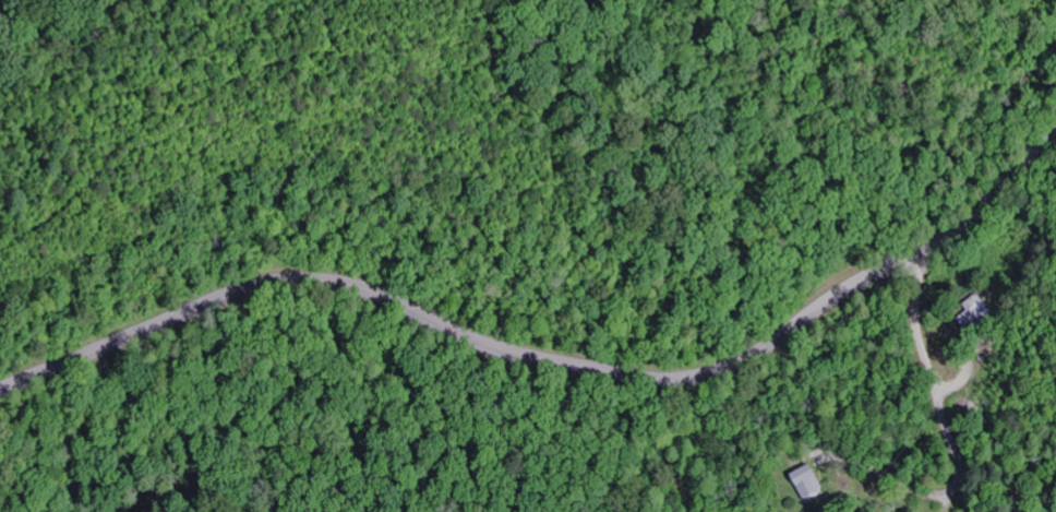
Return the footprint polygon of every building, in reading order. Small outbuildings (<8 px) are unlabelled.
[(795,473),(806,499),(827,490),(816,464),(795,473)]
